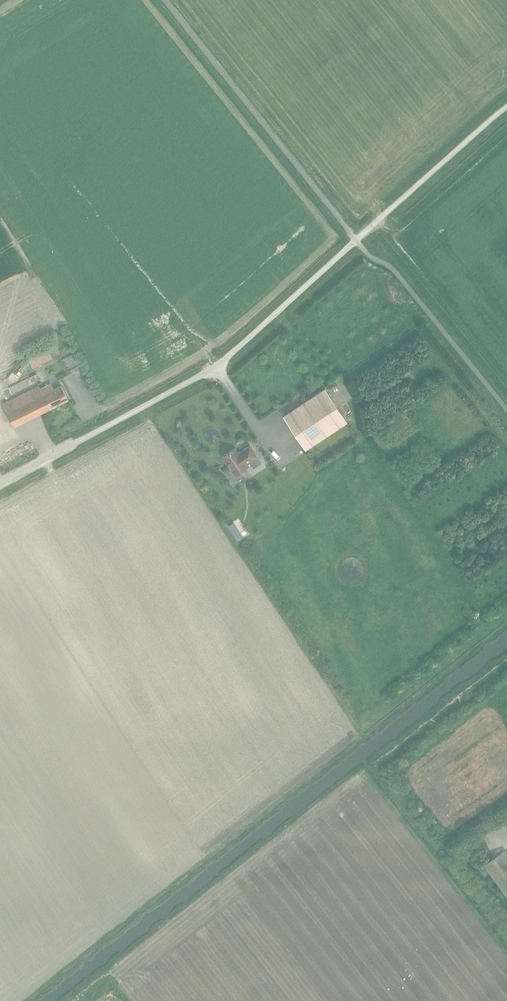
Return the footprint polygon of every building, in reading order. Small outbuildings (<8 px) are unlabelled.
[(34,368),(54,358),(50,350),(29,360),(34,368)] [(34,374),(38,384),(44,381),(40,371),(34,374)] [(39,390),(38,387),(4,403),(15,425),(69,399),(62,386),(54,390),(51,384),(39,390)] [(347,421),(324,387),(282,415),(305,449),(347,421)] [(246,463),(257,456),(249,445),(238,452),(235,447),(222,456),(234,475),(247,466),(246,463)] [(506,895),(506,853),(505,850),(485,864),(506,895)]
